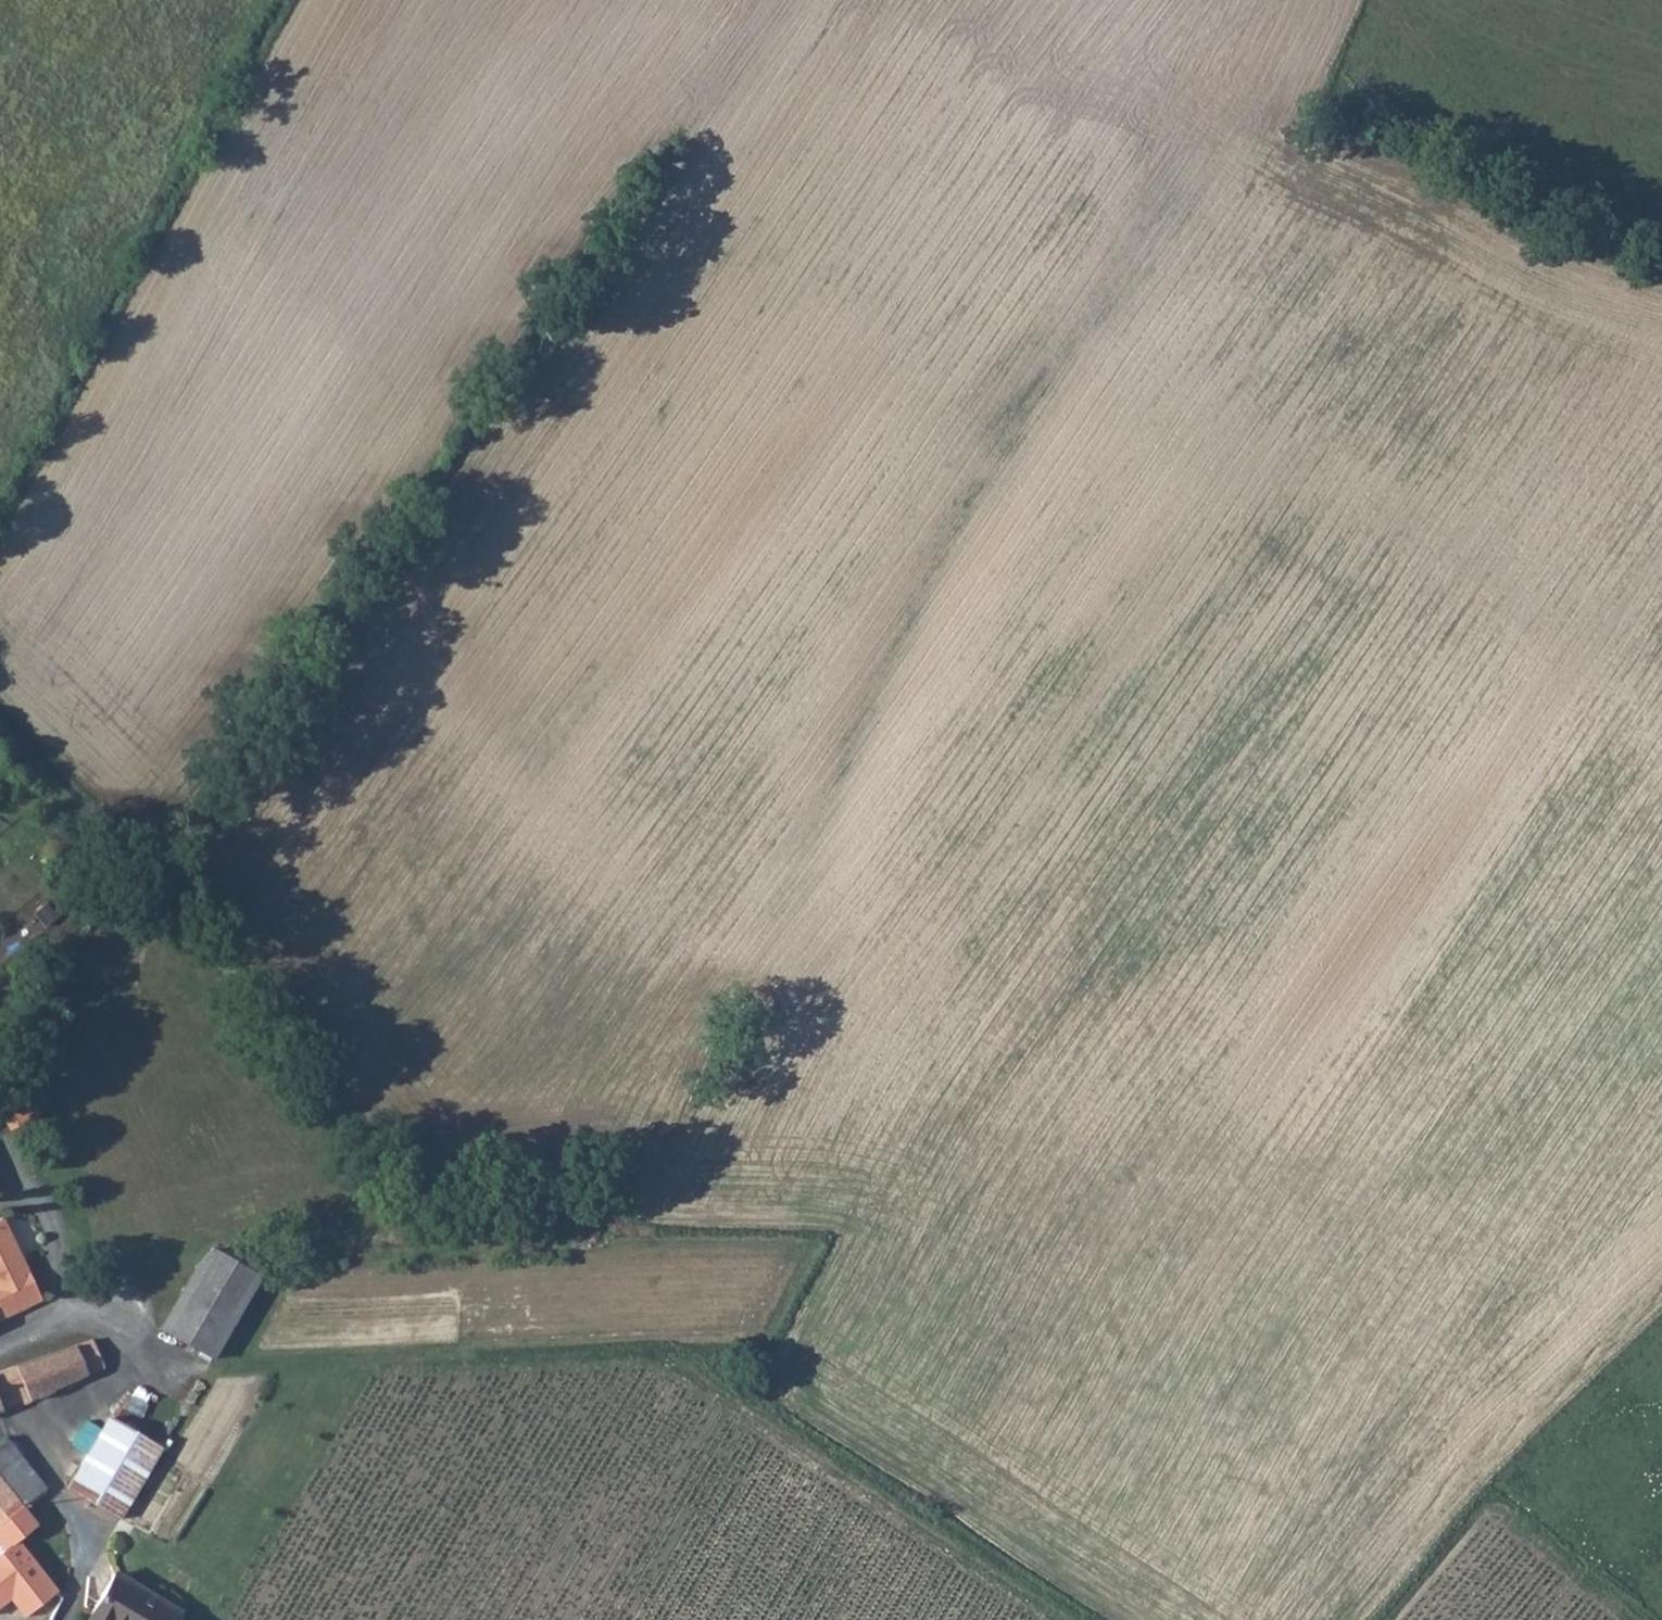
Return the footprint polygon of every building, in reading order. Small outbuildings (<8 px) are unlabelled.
[(8,1182),(0,1165),(0,1186),(8,1182)] [(58,1290),(18,1208),(0,1217),(0,1255),(2,1259),(0,1260),(0,1318),(58,1290)] [(260,1274),(203,1242),(154,1327),(211,1360),(260,1274)] [(32,1385),(35,1390),(109,1356),(91,1317),(0,1359),(0,1401),(32,1385)] [(128,1501),(165,1432),(115,1405),(75,1476),(126,1504),(128,1501)] [(25,1493),(31,1487),(54,1466),(15,1422),(2,1432),(0,1434),(0,1511),(5,1517),(22,1503),(30,1497),(25,1493)] [(5,1517),(0,1521),(0,1545),(1,1547),(0,1548),(0,1605),(10,1598),(24,1616),(58,1589),(20,1539),(39,1525),(22,1503),(5,1517)] [(183,1591),(115,1556),(92,1602),(128,1619),(168,1619),(183,1591)]
